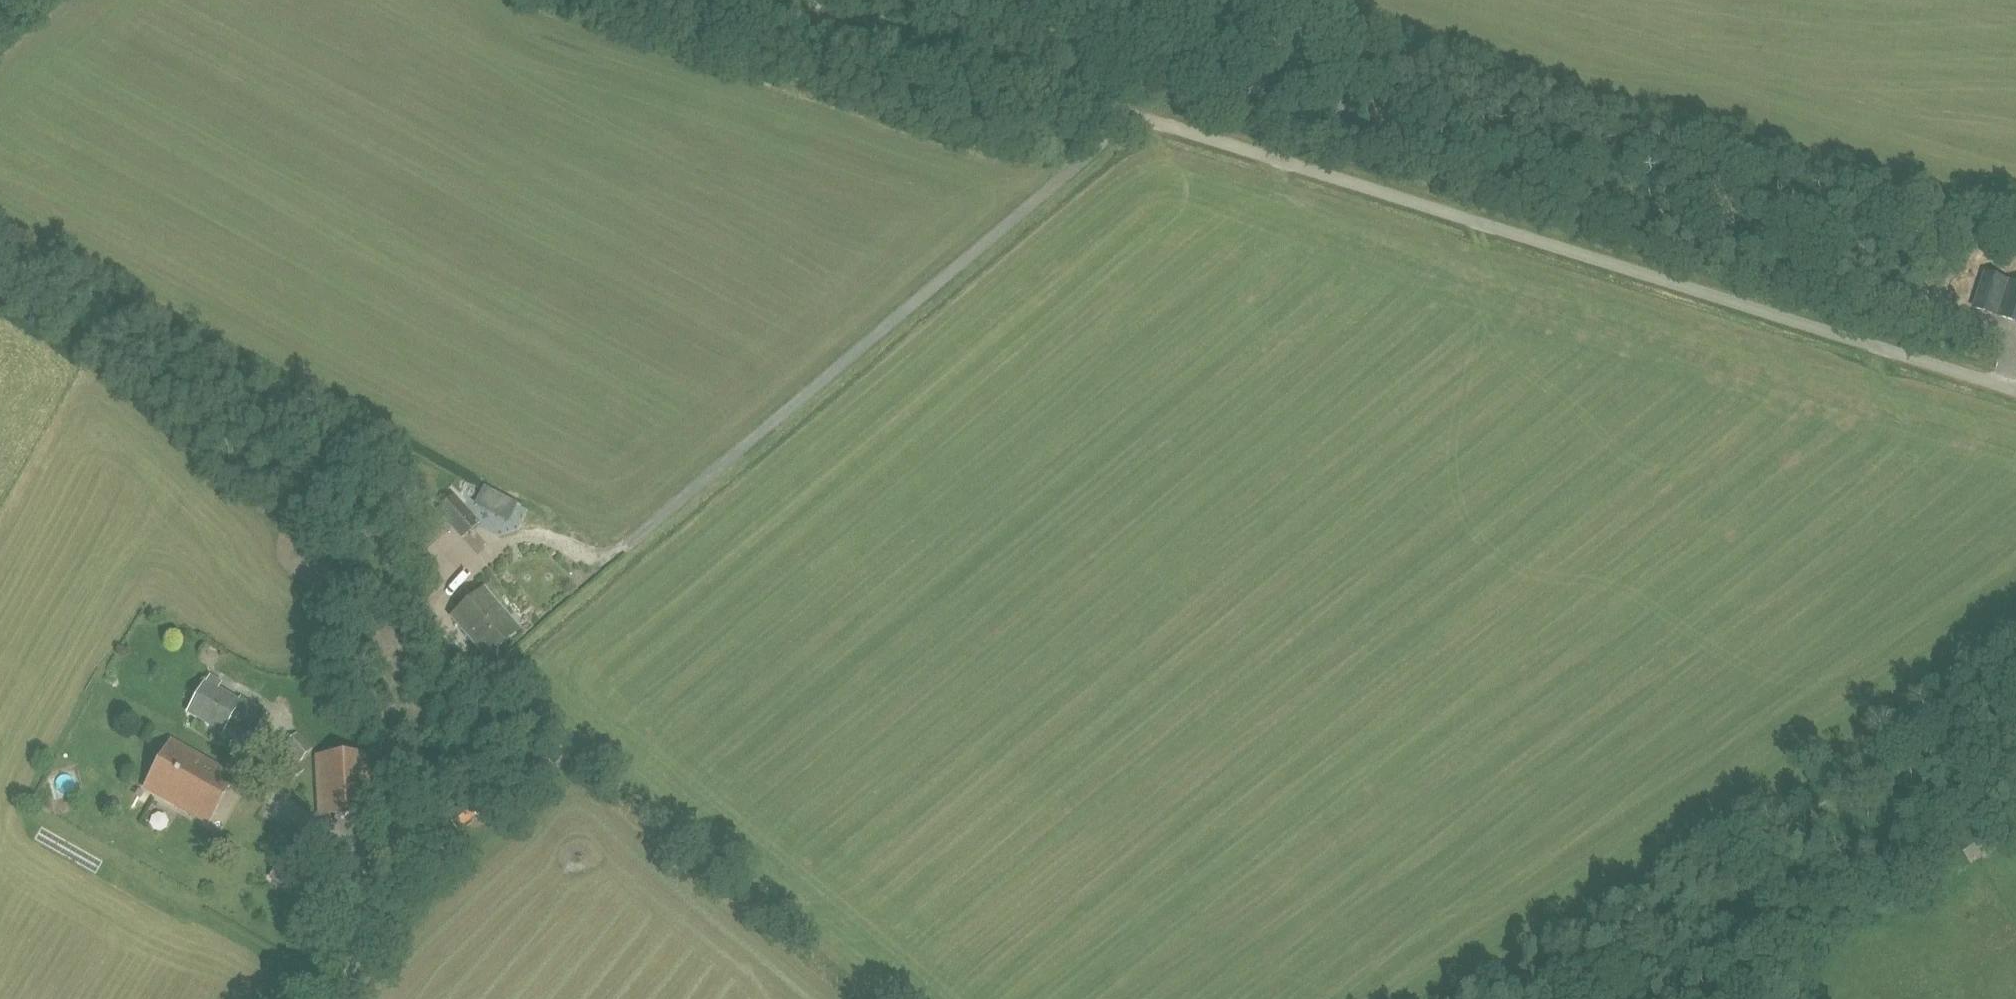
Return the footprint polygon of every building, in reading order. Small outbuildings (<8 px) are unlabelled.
[(1985,274),(1975,308),(2015,321),(2015,283),(1985,274)] [(517,503),(484,486),(475,503),(508,520),(517,503)] [(464,537),(479,522),(452,494),(437,509),(464,537)] [(426,503),(393,532),(417,559),(450,530),(426,503)] [(486,655),(518,628),(484,589),(452,616),(486,655)] [(239,698),(237,702),(215,691),(219,683),(207,677),(203,685),(203,684),(188,713),(224,731),(229,720),(254,733),(265,711),(239,698)] [(527,731),(523,735),(528,740),(532,735),(527,731)] [(302,761),(314,750),(298,733),(286,743),(302,761)] [(208,823),(234,775),(171,741),(145,788),(208,823)] [(320,813),(371,811),(369,752),(318,754),(320,813)] [(457,829),(477,817),(468,802),(448,814),(457,829)] [(1953,839),(1971,866),(1996,849),(1978,823),(1953,839)] [(314,904),(324,888),(280,861),(270,877),(314,904)]
